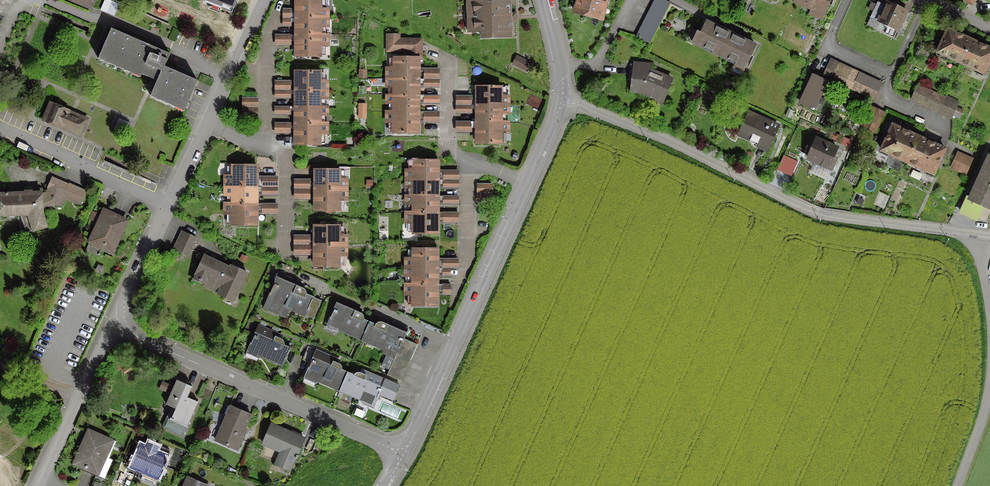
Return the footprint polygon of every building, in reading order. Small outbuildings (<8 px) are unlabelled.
[(106,0),(103,0),(99,10),(112,16),(117,5),(106,0)] [(204,2),(219,8),(218,11),(221,3),(232,8),(235,0),(205,0),(204,2)] [(295,18),(290,18),(326,19),(326,9),(328,9),(328,0),(295,0),(295,18)] [(508,14),(508,0),(485,0),(472,0),(472,13),(466,13),(466,32),(480,31),(480,38),(509,37),(508,21),(514,21),(514,14),(508,14)] [(581,3),(576,2),(573,12),(600,19),(604,0),(582,0),(581,3)] [(669,3),(663,0),(653,0),(635,37),(648,44),(669,3)] [(793,1),(821,14),(819,19),(822,14),(822,15),(829,0),(794,0),(793,1)] [(886,2),(883,9),(875,5),(870,3),(868,9),(872,11),(866,25),(876,29),(879,23),(888,27),(885,32),(893,36),(895,30),(896,30),(905,10),(886,2)] [(326,28),(326,19),(290,18),(290,19),(295,19),(295,35),(326,35),(320,34),(320,28),(326,28)] [(740,75),(754,46),(704,22),(699,33),(696,31),(696,32),(699,33),(694,43),(691,41),(691,42),(734,63),(730,71),(740,75)] [(140,74),(150,78),(156,81),(149,96),(150,97),(151,94),(183,108),(182,111),(183,111),(196,81),(195,81),(194,84),(161,70),(166,60),(159,57),(160,55),(109,32),(111,29),(110,28),(97,59),(98,56),(140,74),(138,77),(139,77),(140,74)] [(955,33),(954,33),(946,30),(936,52),(959,63),(970,40),(961,37),(962,36),(955,33)] [(326,46),(326,35),(295,35),(289,35),(295,35),(294,56),(318,57),(318,46),(326,46)] [(408,51),(408,58),(417,58),(420,58),(420,44),(410,44),(410,40),(397,40),(397,35),(386,35),(386,51),(408,51)] [(978,44),(970,40),(959,63),(983,73),(989,57),(989,50),(985,47),(978,43),(978,44)] [(417,79),(417,58),(408,58),(393,57),(393,68),(386,68),(386,79),(417,79)] [(529,64),(520,59),(516,66),(525,71),(529,64)] [(825,81),(827,78),(830,79),(837,65),(829,61),(822,76),(823,76),(821,79),(811,75),(811,76),(799,103),(810,108),(810,109),(812,111),(813,109),(818,112),(824,100),(818,97),(825,82),(826,81),(825,81)] [(649,65),(633,63),(629,90),(637,91),(653,97),(654,94),(663,97),(660,104),(661,104),(670,80),(658,75),(657,78),(648,74),(649,65)] [(844,68),(837,65),(830,79),(837,83),(844,68)] [(844,86),(851,71),(844,68),(837,83),(844,86)] [(318,71),(294,71),(294,91),(326,91),(326,81),(318,81),(318,71)] [(857,75),(851,71),(844,86),(851,89),(857,75)] [(865,78),(857,75),(851,89),(858,92),(865,78)] [(872,81),(865,78),(858,92),(865,96),(872,81)] [(437,88),(437,79),(417,79),(386,79),(385,88),(393,88),(393,95),(385,95),(417,95),(422,95),(417,95),(417,88),(437,88)] [(277,98),(293,99),(294,81),(277,80),(277,98)] [(872,81),(865,96),(871,99),(878,84),(872,81)] [(923,88),(916,85),(910,98),(917,102),(923,88)] [(499,95),(499,86),(475,86),(475,105),(470,105),(475,105),(507,105),(507,95),(499,95)] [(930,91),(923,88),(917,102),(924,105),(930,91)] [(326,100),(326,91),(294,91),(294,107),(325,107),(319,107),(319,100),(326,100)] [(936,94),(930,91),(924,105),(930,108),(936,94)] [(943,97),(936,94),(930,108),(937,111),(943,97)] [(385,111),(417,112),(417,95),(385,95),(385,104),(393,104),(393,111),(385,111)] [(957,104),(943,97),(937,111),(951,117),(957,104)] [(255,107),(255,98),(242,98),(242,107),(255,107)] [(42,120),(78,135),(85,120),(49,104),(42,120)] [(507,114),(507,105),(475,105),(475,122),(507,122),(507,121),(499,121),(499,114),(507,114)] [(277,115),(294,114),(294,106),(277,107),(277,115)] [(255,117),(255,107),(242,107),(241,117),(255,117)] [(325,116),(325,107),(294,107),(294,123),(325,123),(318,123),(318,116),(325,116)] [(734,118),(743,122),(737,135),(757,143),(756,146),(758,147),(766,150),(777,127),(747,113),(747,114),(738,109),(734,118)] [(393,133),(416,133),(417,112),(385,111),(385,123),(393,123),(393,133)] [(429,111),(429,123),(442,123),(442,111),(429,111)] [(878,134),(885,120),(872,113),(865,128),(878,134)] [(507,133),(507,122),(475,122),(475,143),(499,143),(499,133),(507,133)] [(293,133),(293,123),(277,123),(277,133),(293,133)] [(325,134),(325,123),(294,123),(294,145),(318,145),(318,134),(325,134)] [(901,129),(901,130),(891,125),(880,150),(906,162),(917,137),(908,133),(908,132),(901,129)] [(848,140),(838,136),(835,141),(845,146),(848,140)] [(926,141),(917,137),(906,162),(932,174),(944,149),(934,144),(927,141),(926,141)] [(833,156),(836,149),(815,139),(806,158),(819,164),(820,161),(827,164),(826,167),(830,169),(836,157),(833,156)] [(956,153),(950,167),(964,173),(970,159),(956,153)] [(967,197),(960,213),(975,220),(976,217),(983,221),(989,209),(989,208),(989,206),(989,158),(988,157),(969,198),(967,197)] [(405,179),(436,180),(436,160),(413,160),(412,169),(405,169),(405,179)] [(223,186),(259,186),(258,164),(231,164),(231,175),(223,175),(223,186)] [(337,179),(338,170),(314,170),(313,188),(308,188),(314,189),(345,189),(345,179),(337,179)] [(450,188),(463,188),(462,170),(449,170),(450,188)] [(262,176),(262,214),(280,214),(281,176),(262,176)] [(0,194),(0,215),(19,214),(25,232),(45,226),(41,213),(41,208),(54,204),(60,206),(63,199),(78,206),(84,193),(51,178),(47,188),(48,188),(45,193),(40,195),(40,193),(31,193),(28,191),(25,191),(23,193),(7,194),(6,193),(4,193),(3,194),(0,194)] [(405,196),(436,196),(436,180),(405,179),(405,188),(412,188),(412,195),(405,195),(405,196)] [(490,184),(476,184),(476,193),(490,193),(490,184)] [(259,203),(259,186),(223,186),(223,196),(231,196),(231,203),(259,203)] [(345,200),(345,189),(308,189),(314,189),(313,211),(337,211),(337,200),(345,200)] [(490,203),(490,193),(476,193),(476,203),(490,203)] [(405,212),(436,212),(436,196),(405,196),(405,204),(412,204),(412,212),(405,211),(405,212)] [(223,203),(223,215),(231,214),(231,226),(259,225),(259,203),(231,203),(223,203)] [(99,244),(112,250),(125,221),(104,212),(98,225),(96,224),(88,242),(97,246),(99,244)] [(412,234),(436,234),(436,212),(405,212),(405,223),(412,223),(412,234)] [(462,223),(462,212),(448,212),(448,223),(462,223)] [(337,235),(337,226),(313,225),(313,244),(308,244),(307,245),(345,245),(345,235),(337,235)] [(194,238),(181,232),(172,250),(186,256),(194,238)] [(344,256),(345,245),(315,245),(313,245),(313,266),(337,266),(337,256),(344,256)] [(404,268),(436,268),(436,249),(412,249),(412,258),(404,258),(404,268)] [(216,294),(232,301),(245,273),(230,265),(228,268),(220,264),(219,266),(213,263),(214,261),(202,255),(191,280),(217,292),(216,294)] [(454,276),(454,269),(461,269),(462,259),(443,258),(442,276),(454,276)] [(404,284),(436,284),(436,268),(404,268),(404,276),(412,277),(412,284),(404,284)] [(312,319),(320,301),(305,294),(305,291),(303,289),(296,285),(297,282),(280,275),(276,285),(273,283),(263,306),(277,312),(280,305),(312,319)] [(412,306),(435,306),(436,284),(404,284),(404,295),(412,295),(412,306)] [(453,295),(454,285),(443,284),(443,295),(453,295)] [(333,309),(326,325),(360,340),(368,322),(362,319),(362,316),(361,314),(354,310),(355,308),(340,301),(336,310),(333,309)] [(392,361),(394,354),(409,361),(415,344),(398,337),(402,328),(387,321),(386,324),(379,321),(378,321),(376,322),(375,323),(374,324),(368,322),(360,340),(387,351),(381,366),(388,369),(392,361)] [(257,325),(246,351),(281,366),(289,348),(283,345),(283,342),(282,340),(280,339),(275,336),(276,333),(257,325)] [(311,360),(304,375),(339,390),(346,372),(340,370),(341,368),(340,367),(339,364),(332,361),(333,358),(306,347),(302,356),(311,360)] [(394,354),(392,361),(406,367),(409,361),(394,354)] [(388,369),(386,375),(400,381),(406,367),(392,361),(388,369)] [(352,375),(346,372),(339,390),(373,405),(377,396),(391,402),(398,386),(365,372),(364,375),(358,372),(356,372),(354,373),(352,375)] [(190,387),(191,386),(175,380),(175,381),(165,404),(165,403),(164,404),(174,408),(170,417),(166,416),(161,427),(181,436),(185,427),(186,427),(186,426),(196,403),(197,402),(185,397),(190,387)] [(241,433),(249,415),(229,406),(220,426),(223,426),(216,440),(214,440),(236,450),(243,434),(241,433)] [(289,434),(290,433),(270,424),(261,444),(282,453),(278,462),(289,467),(287,470),(288,471),(294,458),(295,459),(297,456),(295,455),(303,438),(295,435),(294,437),(289,434)] [(82,467),(96,473),(98,474),(103,462),(101,461),(110,441),(87,431),(85,436),(82,434),(77,445),(80,447),(73,463),(82,467)] [(166,458),(138,446),(129,466),(142,472),(139,480),(153,485),(156,478),(157,478),(166,458)] [(182,485),(199,485),(201,483),(186,476),(184,480),(186,481),(184,485),(183,484),(182,485)]
